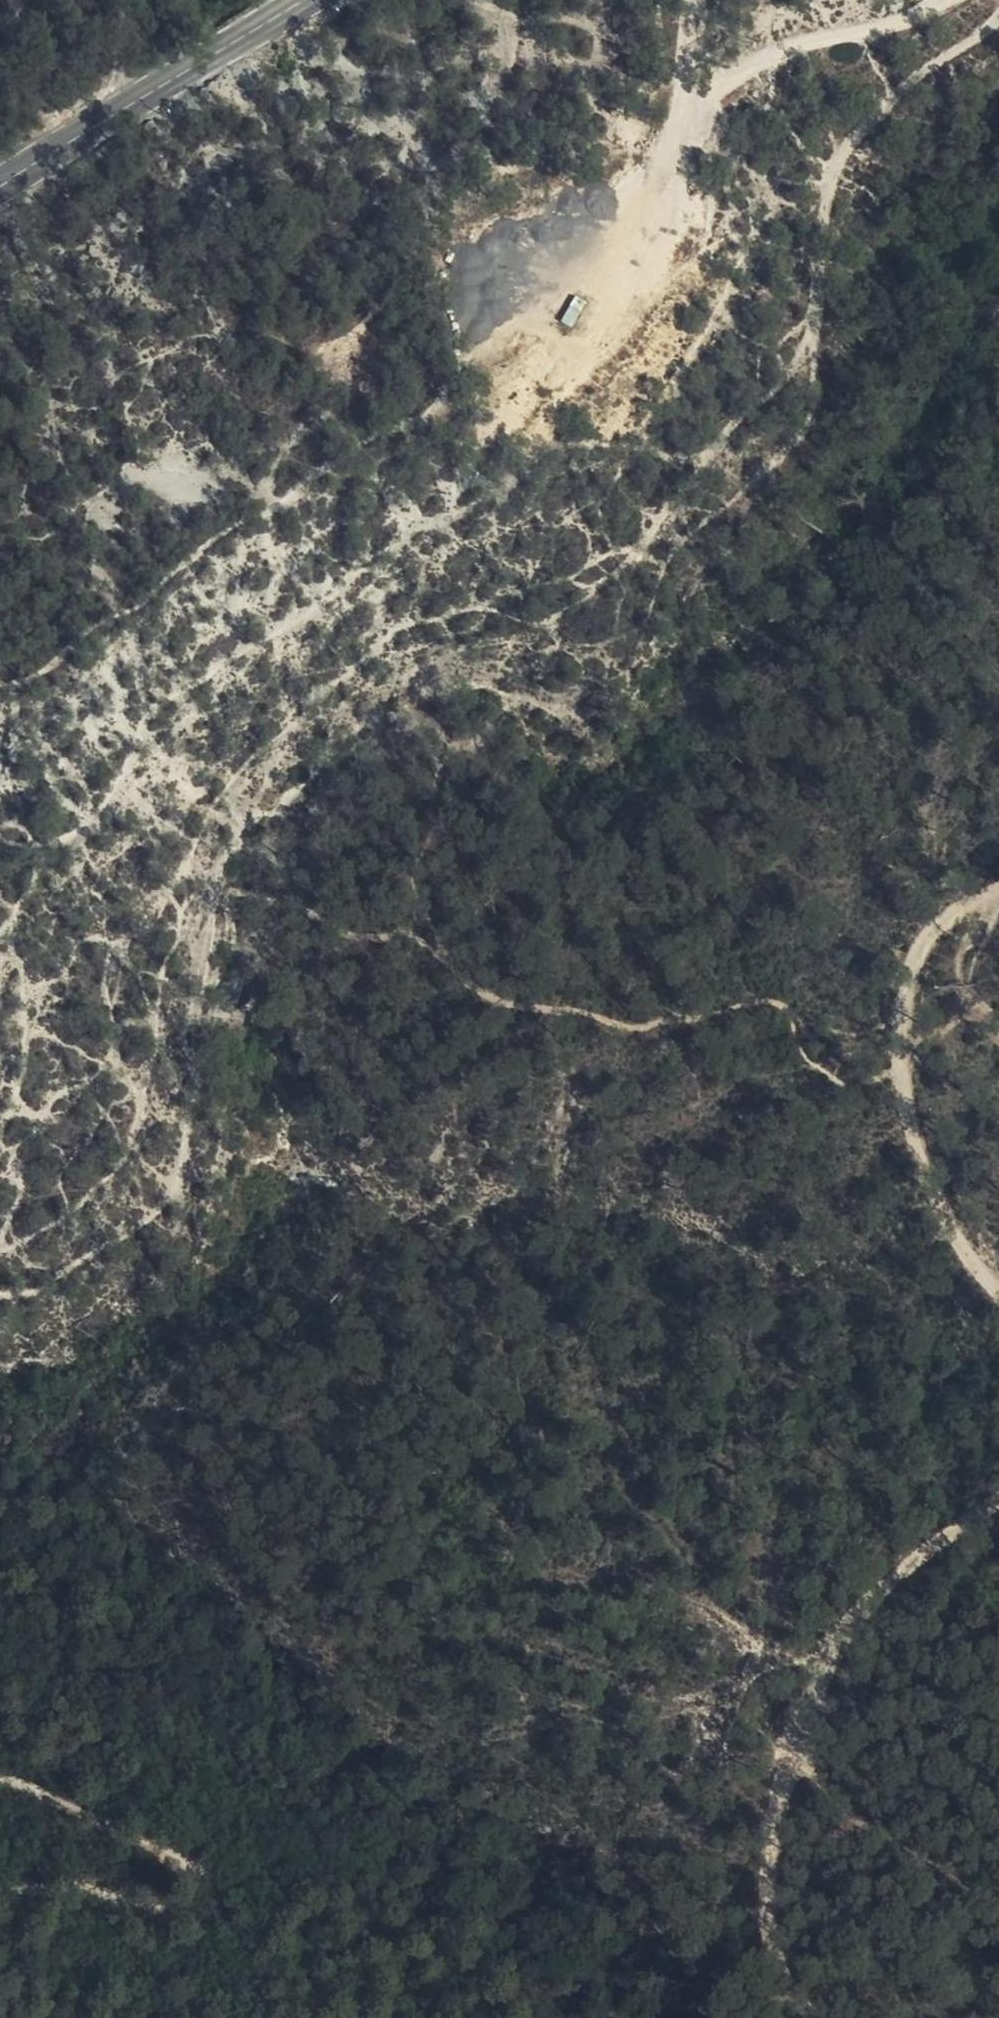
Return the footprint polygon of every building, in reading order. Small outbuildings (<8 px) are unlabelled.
[(588,310),(571,301),(558,326),(575,334),(588,310)]
